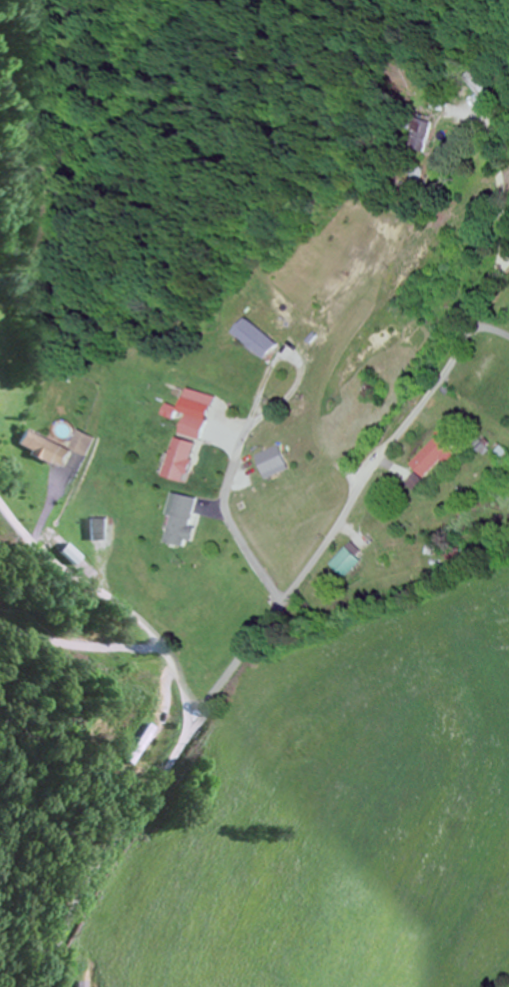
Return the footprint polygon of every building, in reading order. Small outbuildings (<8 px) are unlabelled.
[(476,89),(488,106),(497,100),(485,83),(476,89)] [(278,348),(247,318),(233,332),(263,363),(278,348)] [(209,414),(213,399),(187,391),(183,406),(209,414)] [(95,439),(77,431),(68,450),(86,459),(95,439)] [(413,466),(430,483),(458,454),(441,438),(413,466)] [(197,446),(174,439),(162,478),(185,485),(197,446)] [(291,471),(281,448),(258,458),(268,481),(291,471)] [(194,549),(201,499),(176,496),(169,545),(194,549)] [(86,542),(108,542),(108,520),(86,520),(86,542)] [(366,564),(353,549),(335,565),(348,580),(366,564)]
